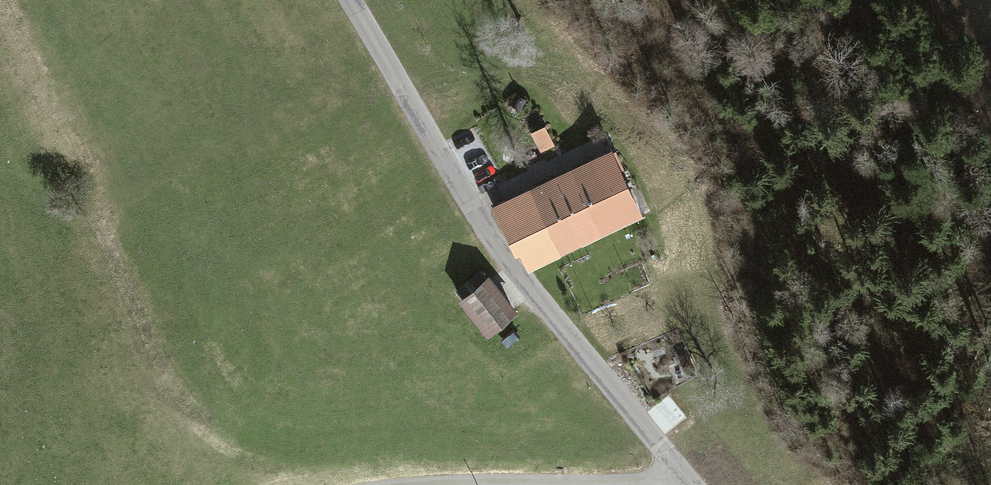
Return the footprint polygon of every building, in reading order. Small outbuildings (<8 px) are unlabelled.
[(543,123),(529,130),(539,148),(553,141),(543,123)] [(607,145),(567,165),(598,228),(638,209),(607,145)] [(567,165),(526,185),(558,248),(598,228),(567,165)] [(526,264),(558,248),(526,185),(491,202),(514,247),(517,245),(526,264)] [(485,271),(455,294),(483,330),(513,307),(485,271)]
